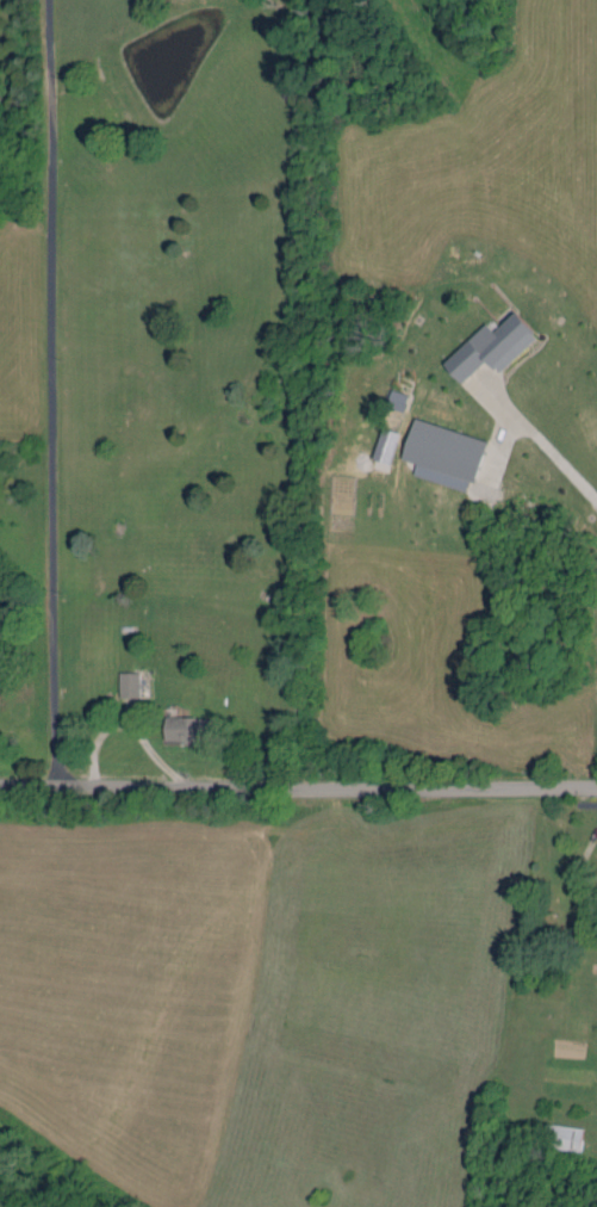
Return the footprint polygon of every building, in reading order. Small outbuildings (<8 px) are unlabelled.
[(432,362),(451,381),(475,357),(489,370),(527,333),(502,309),(483,328),(475,319),(432,362)] [(377,403),(394,408),(398,390),(381,386),(377,403)] [(403,471),(460,489),(476,436),(403,414),(390,455),(406,460),(403,471)] [(130,694),(130,668),(110,668),(110,694),(130,694)]
